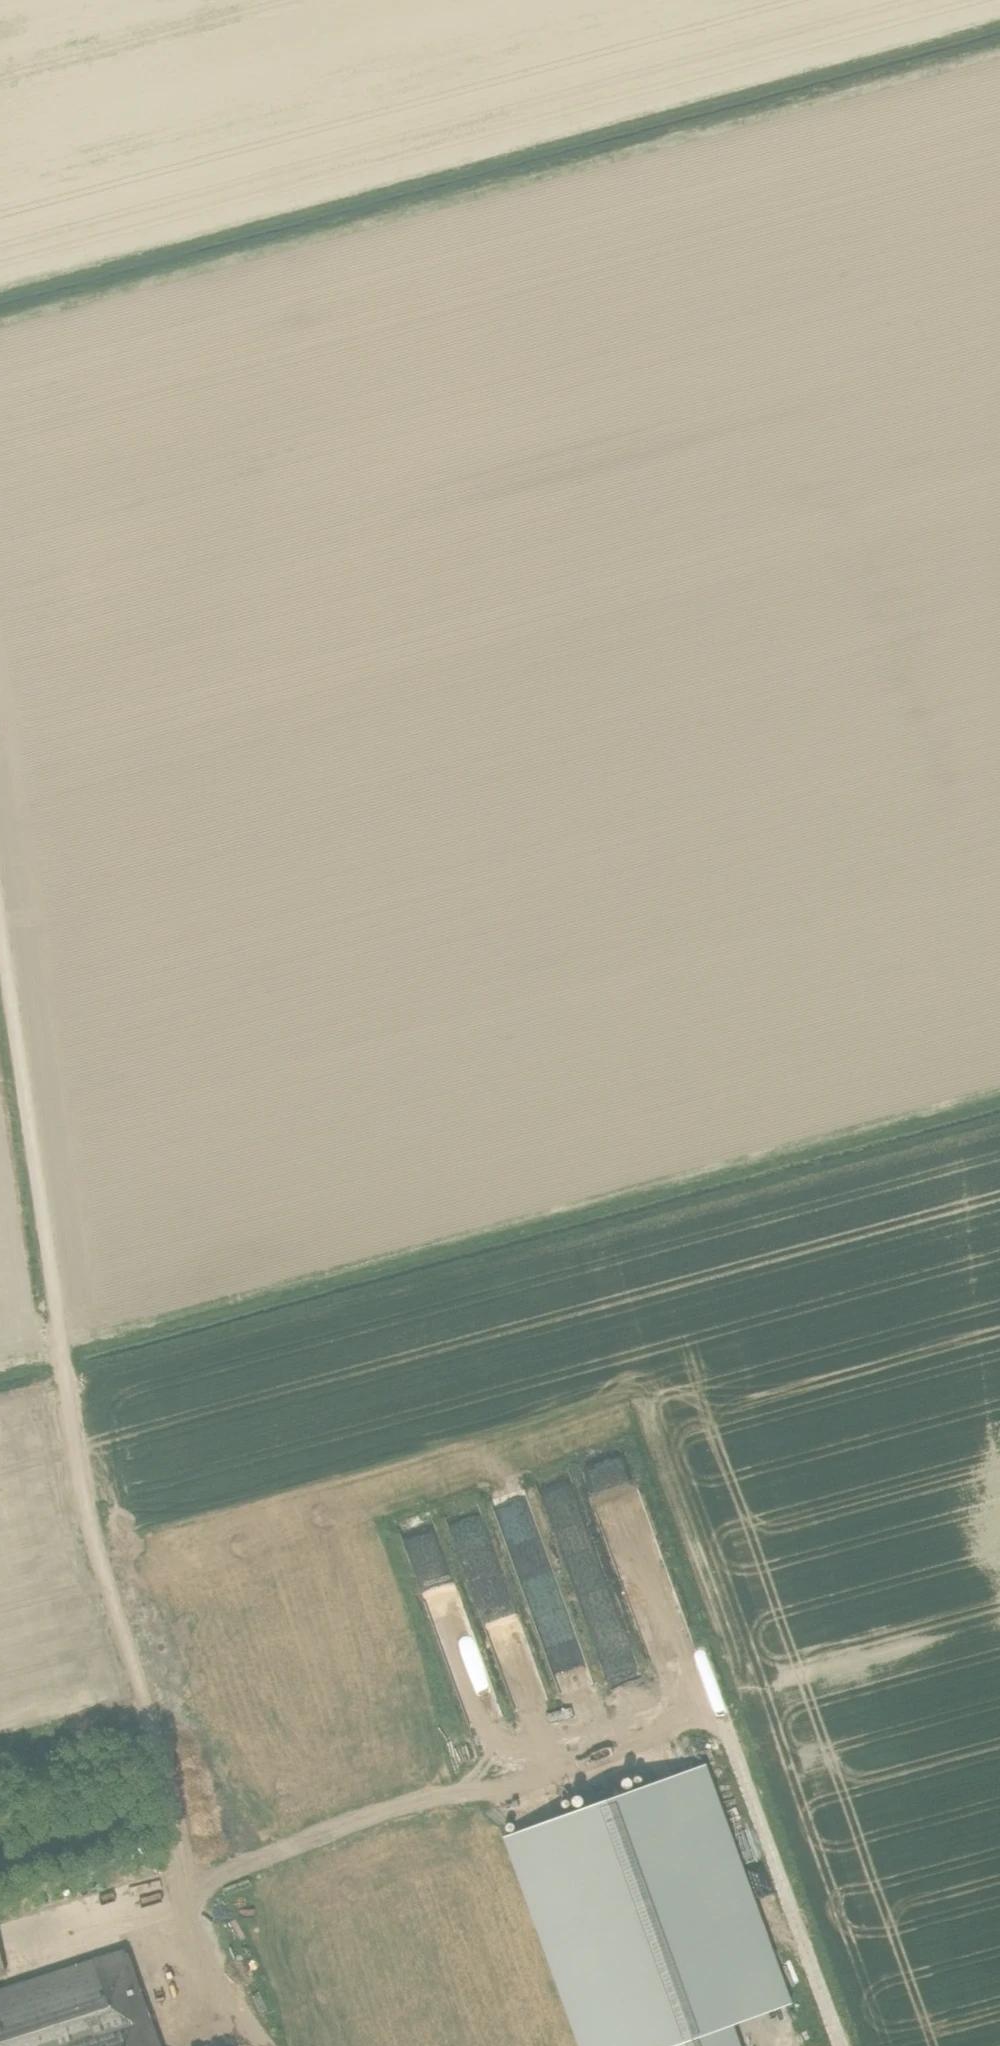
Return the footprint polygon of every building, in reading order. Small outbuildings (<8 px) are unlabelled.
[(502,1836),(577,2045),(740,2045),(732,2025),(791,2004),(705,1764),(502,1836)] [(160,1846),(147,1850),(151,1862),(164,1858),(160,1846)] [(124,1950),(0,1990),(0,2045),(160,2045),(128,1955),(126,1956),(124,1950)]
